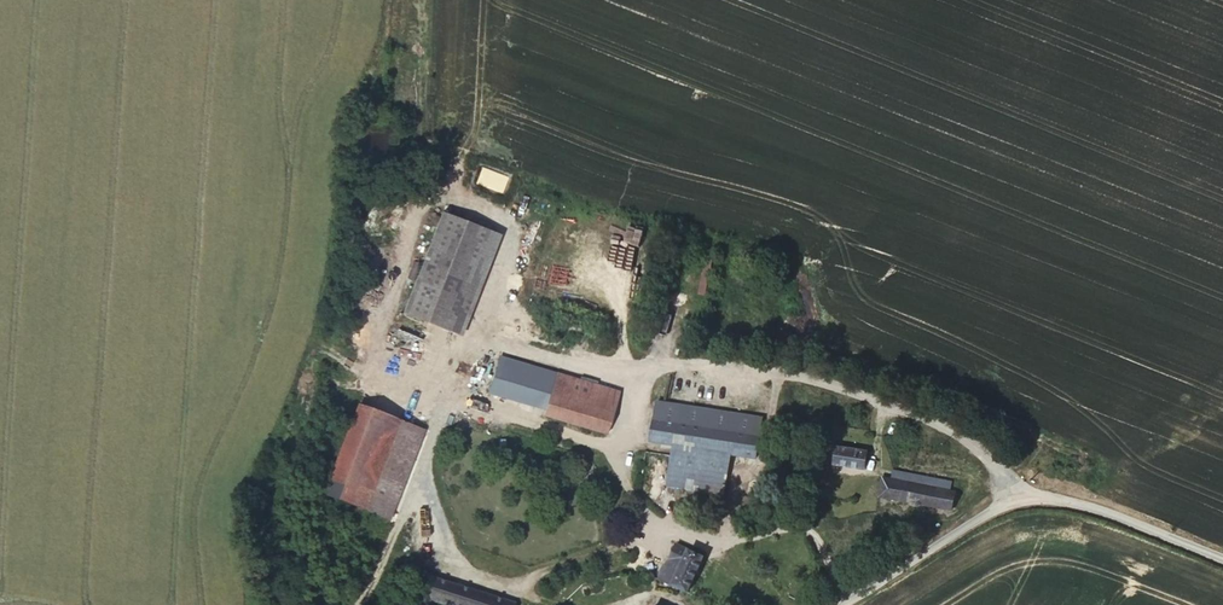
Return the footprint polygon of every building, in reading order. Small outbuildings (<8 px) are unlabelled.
[(442,212),(404,314),(451,332),(489,229),(442,212)] [(698,295),(706,296),(712,261),(704,260),(698,295)] [(620,393),(555,373),(499,357),(489,389),(547,406),(544,415),(607,433),(620,393)] [(756,458),(762,418),(657,401),(650,440),(673,444),(667,485),(721,494),(728,453),(756,458)] [(389,519),(423,430),(359,405),(325,494),(389,519)] [(833,464),(864,469),(867,452),(836,447),(833,464)] [(954,492),(956,483),(893,470),(891,479),(954,492)] [(951,510),(954,492),(891,479),(883,478),(880,497),(951,510)] [(688,591),(703,557),(676,544),(666,566),(663,565),(658,578),(688,591)] [(514,604),(425,575),(417,600),(429,604),(431,600),(448,604),(514,604)]
